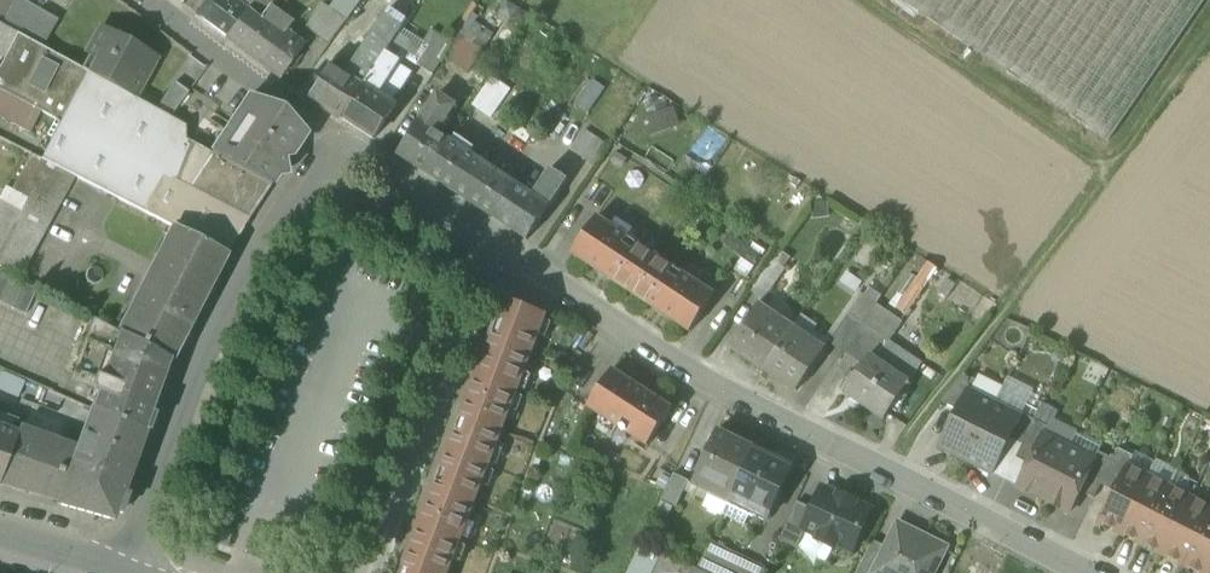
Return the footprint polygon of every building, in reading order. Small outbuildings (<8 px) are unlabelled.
[(29,40),(44,12),(24,0),(13,0),(0,22),(0,24),(18,34),(29,40)] [(13,0),(0,0),(0,22),(13,0)] [(226,37),(247,9),(234,0),(208,0),(196,16),(226,37)] [(247,9),(253,0),(234,0),(247,9)] [(247,9),(262,21),(273,6),(277,0),(253,0),(247,9)] [(1206,0),(902,0),(1109,142),(1206,0)] [(307,29),(319,37),(336,13),(324,5),(307,29)] [(273,6),(262,21),(282,35),(286,30),(293,21),(273,6)] [(386,15),(403,27),(408,20),(390,8),(386,15)] [(306,45),(286,30),(282,35),(262,21),(247,9),(226,37),(262,64),(281,78),(306,45)] [(58,20),(44,12),(29,40),(28,40),(43,48),(58,20)] [(347,21),(336,13),(319,37),(330,45),(347,21)] [(360,56),(348,74),(365,85),(366,83),(387,52),(403,28),(403,27),(386,15),(359,55),(360,56)] [(225,255),(270,186),(211,154),(186,139),(185,127),(170,118),(155,110),(132,97),(81,69),(43,48),(28,40),(29,40),(18,34),(0,24),(0,56),(5,59),(0,68),(0,90),(41,112),(60,122),(41,159),(49,163),(75,177),(173,228),(225,255)] [(430,46),(403,28),(387,52),(400,61),(404,56),(417,65),(430,46)] [(81,69),(132,97),(153,59),(102,31),(81,69)] [(460,33),(452,44),(444,56),(468,72),(483,49),(460,33)] [(431,75),(444,56),(452,44),(438,35),(430,46),(417,65),(431,75)] [(387,52),(366,83),(380,92),(400,61),(387,52)] [(343,118),(365,85),(348,74),(330,63),(309,96),(343,118)] [(474,105),(492,117),(510,89),(492,77),(474,105)] [(155,110),(170,118),(189,92),(175,82),(155,110)] [(397,104),(380,92),(366,83),(365,85),(343,118),(374,139),(397,104)] [(30,133),(41,112),(0,90),(0,118),(30,133)] [(439,95),(422,121),(438,131),(455,105),(439,95)] [(270,186),(270,187),(278,175),(286,174),(284,166),(283,158),(291,156),(305,135),(249,98),(240,112),(230,114),(232,123),(225,133),(215,135),(217,145),(211,154),(270,186)] [(653,134),(683,124),(676,105),(646,116),(653,134)] [(451,140),(438,131),(422,121),(421,120),(398,155),(428,175),(451,140)] [(572,151),(582,158),(596,137),(586,130),(572,151)] [(582,158),(594,166),(609,145),(596,137),(582,158)] [(485,162),(451,140),(428,175),(462,197),(485,162)] [(12,191),(29,200),(49,163),(41,159),(31,154),(12,191)] [(519,185),(485,162),(462,197),(496,219),(519,185)] [(29,200),(22,212),(0,252),(0,267),(20,277),(75,177),(49,163),(29,200)] [(534,195),(519,185),(496,219),(528,240),(551,206),(549,205),(557,192),(566,179),(551,168),(534,195)] [(0,197),(0,202),(22,212),(29,200),(12,191),(5,187),(0,197)] [(22,212),(0,202),(0,252),(22,212)] [(572,253),(632,292),(656,256),(596,217),(572,253)] [(173,228),(119,333),(170,361),(225,255),(173,228)] [(715,295),(656,256),(632,292),(691,331),(715,295)] [(890,304),(907,315),(937,270),(920,258),(890,304)] [(753,290),(766,299),(786,269),(773,260),(753,290)] [(24,315),(36,290),(0,273),(0,304),(24,315)] [(849,314),(864,324),(876,305),(862,295),(849,314)] [(506,299),(477,375),(518,390),(546,314),(506,299)] [(764,370),(765,369),(792,331),(774,319),(776,316),(759,304),(730,347),(764,370)] [(864,324),(884,337),(890,342),(903,323),(876,305),(864,324)] [(884,337),(864,324),(849,314),(830,342),(844,352),(864,365),(869,357),(870,357),(877,347),(884,337)] [(71,381),(92,388),(96,378),(102,380),(119,333),(93,319),(71,381)] [(823,353),(792,331),(765,369),(797,391),(823,353)] [(91,391),(97,394),(151,414),(170,361),(119,333),(102,380),(96,378),(92,388),(91,391)] [(922,364),(890,342),(884,337),(877,347),(870,357),(909,384),(922,364)] [(883,420),(909,384),(870,357),(869,357),(864,365),(844,393),(883,420)] [(589,407),(649,445),(673,408),(613,369),(589,407)] [(26,380),(9,372),(2,388),(19,396),(26,380)] [(943,403),(959,411),(969,391),(971,392),(977,381),(965,374),(943,403)] [(489,465),(518,390),(477,375),(449,449),(489,465)] [(941,447),(967,460),(995,404),(971,392),(969,391),(959,411),(941,447)] [(145,432),(151,414),(97,394),(92,408),(145,432)] [(1019,417),(995,404),(967,460),(992,473),(1009,439),(1020,417),(1019,417)] [(92,408),(83,435),(136,457),(145,432),(92,408)] [(1009,439),(1022,445),(1035,420),(1021,413),(1019,417),(1020,417),(1009,439)] [(15,431),(18,420),(0,415),(0,427),(15,431)] [(1049,427),(1035,420),(1022,445),(1015,459),(1028,465),(1044,435),(1045,436),(1049,427)] [(18,432),(15,431),(0,427),(0,484),(18,432)] [(59,502),(78,449),(20,429),(18,432),(0,484),(1,484),(59,502)] [(715,488),(732,495),(753,449),(718,432),(694,485),(713,494),(715,488)] [(113,521),(136,457),(83,435),(78,449),(59,502),(58,505),(113,521)] [(1017,487),(1044,500),(1070,449),(1045,436),(1044,435),(1028,465),(1017,487)] [(461,539),(489,465),(449,449),(420,524),(461,539)] [(793,467),(753,449),(732,495),(731,498),(770,516),(793,467)] [(1095,461),(1070,449),(1044,500),(1070,513),(1081,492),(1096,462),(1095,461)] [(1119,449),(1114,460),(1101,485),(1114,492),(1127,466),(1128,467),(1133,457),(1119,449)] [(1095,497),(1101,485),(1114,460),(1099,452),(1095,461),(1096,462),(1081,492),(1094,499),(1095,497)] [(1113,523),(1123,528),(1148,477),(1128,467),(1127,466),(1114,492),(1098,522),(1110,528),(1113,523)] [(663,501),(677,507),(689,480),(675,474),(665,496),(663,501)] [(1130,538),(1142,544),(1170,488),(1148,477),(1123,528),(1132,533),(1130,538)] [(715,488),(713,494),(729,501),(731,498),(732,495),(715,488)] [(1156,545),(1166,550),(1191,499),(1170,488),(1142,544),(1153,550),(1156,545)] [(838,543),(853,550),(871,511),(855,504),(856,502),(840,494),(839,496),(823,489),(814,510),(805,528),(807,529),(821,535),(818,540),(836,547),(838,543)] [(1185,566),(1209,516),(1209,508),(1191,499),(1166,550),(1176,554),(1173,560),(1185,566)] [(780,540),(798,549),(807,529),(805,528),(814,510),(797,502),(780,540)] [(1209,571),(1209,569),(1209,516),(1185,566),(1197,572),(1199,567),(1209,571)] [(947,547),(899,523),(887,546),(874,572),(934,572),(947,547)] [(1110,528),(1120,533),(1123,528),(1113,523),(1110,528)] [(461,539),(420,524),(402,572),(448,572),(461,539)] [(1132,533),(1123,528),(1120,533),(1130,538),(1132,533)] [(887,546),(874,540),(857,572),(874,572),(887,546)] [(662,553),(643,544),(630,572),(653,572),(662,553)] [(706,572),(733,572),(739,559),(709,545),(698,570),(706,572)] [(1153,550),(1163,555),(1166,550),(1156,545),(1153,550)] [(1176,554),(1166,550),(1163,555),(1173,560),(1176,554)] [(695,568),(662,553),(653,572),(692,572),(695,568)] [(739,559),(733,572),(764,572),(765,571),(739,559)]
